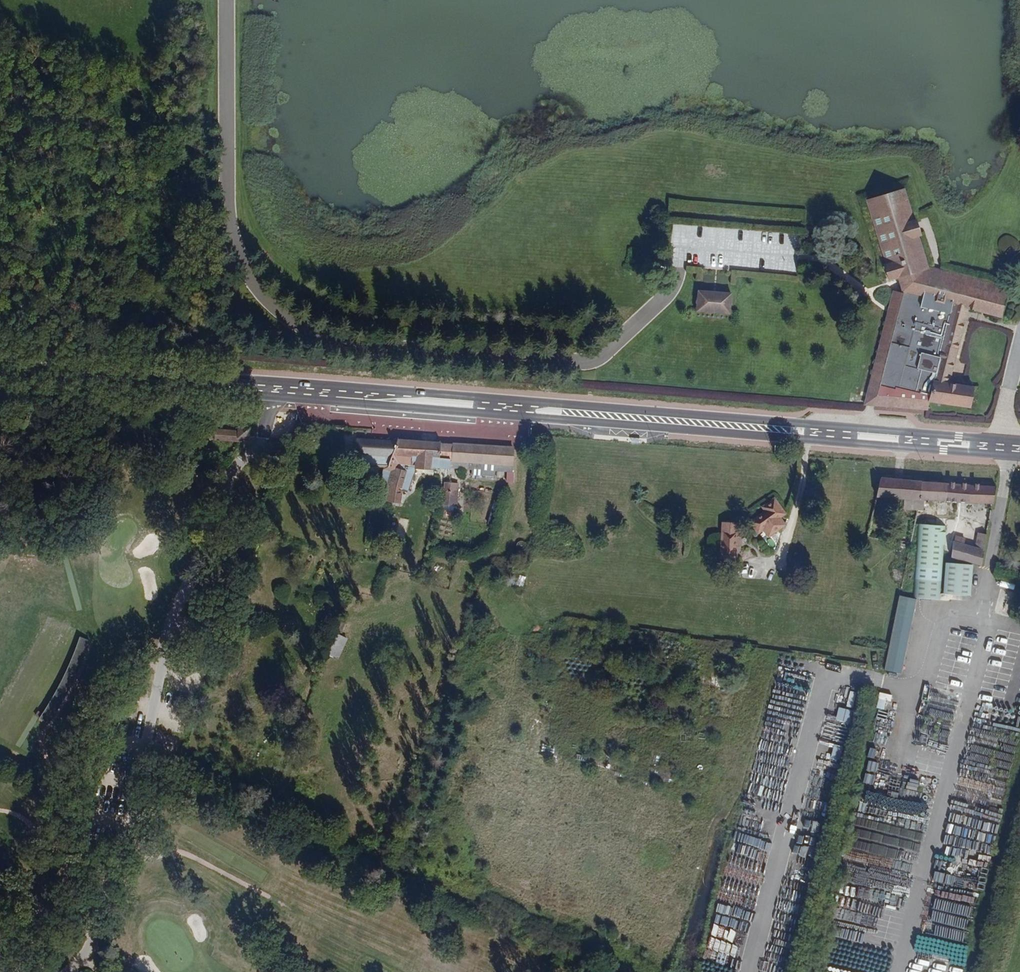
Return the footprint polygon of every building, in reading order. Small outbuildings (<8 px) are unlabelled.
[(959,282),(962,273),(923,260),(916,236),(918,236),(914,222),(911,223),(902,192),(868,202),(888,266),(883,267),(887,280),(901,277),(905,289),(902,290),(898,307),(894,326),(890,342),(879,386),(929,399),(959,282)] [(1007,289),(962,273),(959,282),(1006,292),(1007,289)] [(1006,292),(959,282),(929,399),(928,400),(970,405),(973,387),(947,383),(966,309),(1001,316),(1006,292)] [(715,292),(698,291),(697,310),(729,312),(731,294),(715,292)] [(295,422),(290,437),(295,437),(296,433),(307,434),(308,423),(295,422)] [(360,443),(360,451),(360,456),(362,456),(376,457),(375,466),(385,466),(381,478),(411,481),(413,474),(414,474),(416,468),(450,469),(450,459),(452,459),(452,443),(434,442),(434,438),(422,437),(422,441),(396,441),(396,442),(360,441),(360,443)] [(513,445),(452,443),(452,459),(472,460),(495,461),(512,462),(513,445)] [(376,457),(362,456),(362,465),(375,466),(376,457)] [(472,460),(472,465),(472,468),(495,469),(495,466),(495,461),(472,460)] [(411,481),(381,478),(375,498),(383,501),(399,503),(401,489),(408,491),(411,481)] [(921,481),(881,478),(877,496),(918,499),(921,481)] [(958,484),(921,481),(918,499),(917,506),(920,506),(919,517),(954,520),(955,511),(956,504),(956,501),(958,484)] [(453,514),(455,485),(445,484),(443,513),(453,514)] [(970,485),(958,484),(956,501),(968,502),(970,485)] [(996,487),(970,485),(968,502),(992,504),(996,487)] [(774,494),(756,510),(761,516),(754,522),(762,531),(785,511),(780,504),(781,503),(774,494)] [(945,527),(921,525),(915,597),(939,600),(945,527)] [(739,531),(726,530),(724,555),(737,556),(739,531)] [(951,542),(950,558),(962,561),(979,566),(985,536),(977,534),(974,548),(951,542)] [(974,565),(945,564),(944,594),(972,595),(974,565)] [(518,575),(516,586),(524,587),(525,576),(518,575)] [(916,599),(899,597),(885,669),(900,673),(916,599)] [(329,656),(340,660),(348,638),(338,634),(329,656)] [(75,636),(46,724),(64,730),(93,642),(75,636)] [(847,706),(852,707),(856,693),(851,692),(847,706)] [(876,707),(887,710),(892,696),(881,692),(876,707)] [(836,719),(850,722),(852,711),(839,708),(836,719)] [(918,856),(931,808),(864,790),(857,819),(871,823),(877,800),(898,805),(896,813),(906,816),(899,841),(908,843),(904,858),(911,860),(911,858),(907,857),(908,854),(918,856)] [(705,953),(725,956),(726,946),(707,943),(705,953)]
